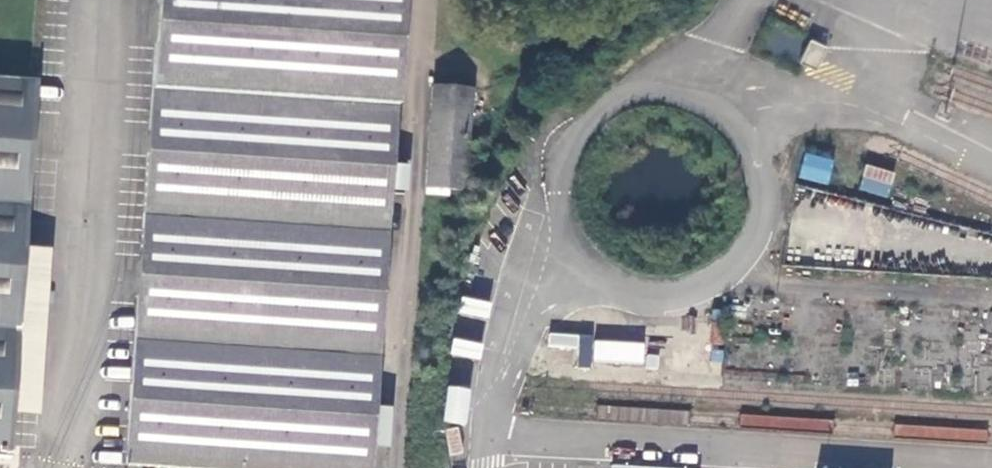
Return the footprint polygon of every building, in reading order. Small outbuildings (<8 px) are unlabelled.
[(130,465),(170,467),(371,467),(373,444),(387,445),(389,415),(375,413),(404,0),(160,0),(126,465),(130,465)] [(14,413),(25,246),(36,81),(29,81),(0,79),(0,458),(10,459),(14,413)] [(425,188),(465,191),(465,183),(471,184),(472,176),(479,177),(481,144),(468,143),(472,90),(432,88),(425,188)] [(828,184),(833,157),(804,152),(799,178),(828,184)] [(859,190),(889,197),(894,171),(865,164),(859,190)] [(25,246),(14,413),(26,414),(40,414),(51,247),(25,246)] [(580,343),(578,360),(643,365),(645,341),(549,333),(548,340),(580,343)] [(444,420),(465,423),(469,388),(448,386),(444,420)]
